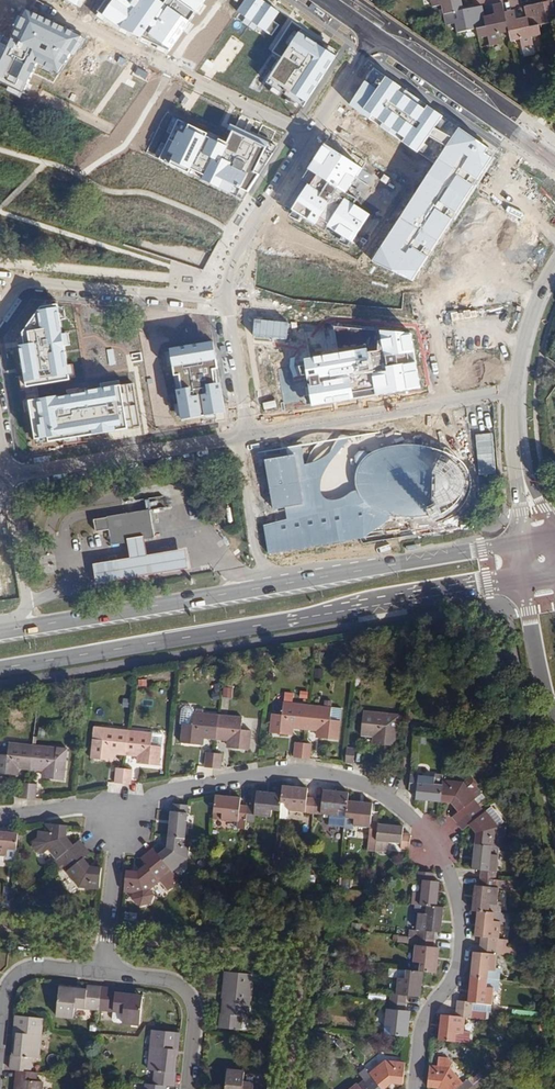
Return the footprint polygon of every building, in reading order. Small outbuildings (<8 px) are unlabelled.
[(95,15),(168,56),(208,0),(105,0),(95,15)] [(262,0),(245,0),(234,17),(262,36),(279,11),(262,0)] [(452,14),(450,5),(459,3),(459,0),(429,0),(430,8),(439,6),(441,16),(444,15),(452,14)] [(554,0),(544,0),(545,5),(526,10),(528,21),(530,20),(532,30),(541,28),(554,25),(554,2),(554,0)] [(501,36),(510,34),(506,15),(504,5),(494,7),(496,16),(486,18),(484,19),(486,28),(477,30),(479,40),(489,38),(491,48),(503,45),(501,36)] [(483,7),(452,14),(444,15),(446,27),(455,25),(457,34),(477,30),(486,28),(484,19),(486,18),(483,7)] [(24,94),(38,65),(61,76),(80,37),(23,9),(9,38),(1,34),(0,36),(0,82),(24,94)] [(543,38),(541,28),(532,30),(530,20),(528,21),(519,23),(516,13),(506,15),(510,34),(512,45),(521,43),(523,52),(535,50),(533,40),(543,38)] [(340,52),(291,20),(270,52),(281,59),(265,83),(304,108),(340,52)] [(374,69),(365,82),(350,107),(419,153),(445,116),(374,69)] [(226,141),(178,119),(160,159),(245,198),(280,147),(233,125),(226,141)] [(497,154),(460,128),(373,261),(412,282),(497,154)] [(363,169),(325,144),(309,169),(316,175),(341,191),(346,194),(363,169)] [(341,191),(316,175),(293,211),(318,227),(341,191)] [(371,214),(345,198),(327,227),(352,243),(371,214)] [(70,379),(58,305),(40,308),(20,335),(27,386),(70,379)] [(382,346),(303,360),(312,407),(422,389),(413,334),(380,331),(382,346)] [(214,341),(170,347),(181,420),(226,414),(214,341)] [(489,360),(457,364),(460,390),(492,386),(489,360)] [(140,428),(133,383),(27,400),(34,446),(140,428)] [(287,519),(264,525),(268,554),(362,538),(390,517),(414,518),(430,518),(450,516),(461,509),(468,499),(472,487),(470,472),(462,459),(446,451),(423,444),(396,445),(383,448),(375,450),(372,433),(261,452),(269,509),(285,506),(287,519)] [(155,537),(151,509),(93,519),(95,530),(110,528),(113,544),(128,541),(145,538),(155,537)] [(185,549),(147,555),(145,538),(128,541),(131,557),(95,563),(98,581),(187,566),(185,549)] [(426,639),(418,638),(417,647),(426,647),(426,639)] [(232,697),(233,687),(223,686),(222,696),(232,697)] [(305,730),(308,704),(284,702),(283,714),(272,713),(270,733),(289,735),(290,728),(305,730)] [(202,737),(217,738),(220,713),(197,711),(193,705),(187,704),(183,710),(182,722),(184,722),(182,741),(201,744),(202,737)] [(343,707),(308,704),(305,730),(320,731),(320,738),(339,740),(343,707)] [(401,713),(364,709),(362,734),(376,735),(376,743),(396,744),(398,725),(400,725),(401,713)] [(244,716),(220,713),(217,738),(232,740),(232,747),(251,749),(253,730),(243,729),(244,716)] [(112,752),(127,754),(129,728),(105,726),(104,738),(94,737),(92,756),(111,758),(112,752)] [(153,731),(129,728),(127,754),(141,756),(141,762),(161,764),(163,744),(152,743),(153,731)] [(30,770),(32,745),(9,742),(7,754),(0,754),(0,774),(13,775),(14,768),(30,770)] [(294,759),(302,758),(304,744),(295,743),(294,759)] [(304,744),(302,758),(310,759),(312,745),(304,744)] [(67,749),(32,745),(30,770),(45,771),(44,779),(63,780),(67,749)] [(357,748),(348,747),(346,763),(355,763),(357,748)] [(206,767),(214,768),(216,752),(207,752),(206,767)] [(224,753),(216,752),(214,768),(222,769),(224,753)] [(116,782),(124,783),(125,768),(117,767),(116,782)] [(125,768),(124,783),(132,784),(134,769),(125,768)] [(443,781),(443,775),(436,775),(435,778),(411,776),(409,790),(417,791),(417,801),(441,804),(442,786),(443,781)] [(442,786),(441,804),(451,805),(457,812),(451,816),(457,824),(479,806),(473,800),(475,798),(462,783),(443,781),(442,786)] [(27,799),(28,784),(19,783),(18,798),(27,799)] [(37,784),(28,784),(27,799),(35,800),(37,784)] [(308,815),(315,815),(317,801),(308,800),(309,791),(284,788),(283,796),(281,811),(281,819),(288,820),(290,811),(306,813),(308,815)] [(325,802),(317,801),(315,815),(322,816),(323,815),(348,817),(349,805),(350,795),(326,792),(325,802)] [(281,811),(283,796),(258,793),(256,808),(249,808),(247,822),(255,822),(256,816),(271,817),(272,810),(281,811)] [(246,830),(247,822),(249,808),(240,807),(241,798),(215,796),(213,819),(238,822),(238,829),(246,830)] [(370,849),(377,850),(379,825),(379,823),(372,823),(374,808),(349,805),(348,817),(347,829),(355,829),(355,826),(372,828),(370,849)] [(475,846),(501,848),(503,848),(505,828),(499,828),(505,823),(492,808),(485,813),(479,806),(457,824),(463,831),(469,826),(476,834),(475,846)] [(171,814),(169,838),(186,840),(187,832),(195,832),(197,808),(182,807),(181,815),(171,814)] [(62,866),(84,847),(78,841),(72,846),(66,838),(67,827),(44,824),(43,833),(36,832),(35,839),(30,843),(29,850),(35,854),(41,855),(42,856),(47,851),(55,861),(57,859),(62,866)] [(379,825),(377,850),(389,851),(389,843),(402,844),(402,849),(411,850),(412,836),(404,835),(404,828),(379,825)] [(7,857),(7,860),(17,861),(20,834),(15,834),(0,832),(0,856),(7,857)] [(147,854),(173,887),(179,882),(173,874),(188,862),(191,841),(186,840),(169,838),(168,849),(159,856),(154,849),(147,854)] [(481,871),(481,881),(496,882),(497,872),(490,872),(490,864),(499,864),(501,848),(475,846),(473,870),(481,871)] [(102,868),(91,867),(84,860),(90,854),(84,847),(62,866),(68,872),(67,874),(79,889),(100,891),(102,868)] [(173,887),(147,854),(140,860),(145,867),(138,873),(126,871),(124,894),(133,895),(133,901),(140,907),(151,906),(154,897),(150,892),(159,885),(166,892),(173,887)] [(410,907),(414,907),(435,909),(437,884),(431,884),(431,876),(416,874),(415,882),(421,882),(420,895),(411,894),(410,907)] [(473,913),(480,914),(491,915),(497,915),(498,915),(503,916),(504,905),(500,904),(500,890),(509,891),(509,883),(496,882),(481,881),(480,888),(475,887),(473,913)] [(14,900),(15,887),(4,886),(3,899),(14,900)] [(438,909),(435,909),(414,907),(410,907),(406,906),(405,917),(410,917),(409,931),(411,931),(415,932),(414,938),(429,939),(430,933),(436,933),(438,909)] [(484,938),(483,944),(498,946),(510,947),(510,939),(501,939),(502,927),(507,927),(508,916),(505,916),(503,916),(498,915),(497,915),(491,915),(480,914),(477,937),(484,938)] [(429,939),(414,938),(406,937),(405,943),(410,944),(408,969),(418,970),(432,971),(434,946),(429,945),(429,939)] [(498,946),(483,944),(482,951),(476,950),(474,975),(498,978),(499,961),(492,960),(493,952),(498,952),(498,946)] [(415,995),(418,970),(408,969),(383,966),(382,973),(380,973),(380,975),(381,977),(386,977),(386,976),(392,976),(390,1000),(404,1002),(405,994),(415,995)] [(255,977),(228,974),(225,996),(231,997),(230,1001),(227,1001),(226,1016),(223,1016),(222,1030),(242,1032),(243,1018),(250,1019),(255,977)] [(460,1007),(475,1008),(476,1001),(488,1002),(489,994),(496,994),(498,978),(474,975),(472,1000),(461,999),(460,1007)] [(99,1011),(102,988),(88,987),(87,991),(72,989),(70,990),(69,991),(68,993),(59,992),(57,1017),(74,1018),(75,1008),(99,1011)] [(102,988),(99,1011),(116,1013),(115,1023),(124,1023),(141,1025),(144,1001),(134,1000),(134,997),(131,995),(117,994),(117,990),(102,988)] [(404,1002),(390,1000),(389,1009),(386,1008),(383,1034),(406,1036),(407,1031),(409,1011),(403,1010),(404,1002)] [(475,1008),(460,1007),(459,1014),(445,1013),(443,1040),(459,1042),(460,1032),(467,1033),(469,1015),(475,1015),(475,1008)] [(18,1075),(37,1077),(38,1072),(42,1035),(35,1034),(36,1022),(17,1021),(15,1037),(19,1037),(19,1043),(16,1043),(14,1059),(13,1059),(11,1074),(18,1075)] [(150,1088),(163,1088),(175,1088),(177,1075),(175,1075),(177,1059),(175,1059),(175,1052),(179,1053),(181,1037),(161,1035),(160,1046),(153,1045),(150,1080),(150,1088)] [(462,1083),(464,1082),(452,1067),(453,1062),(448,1058),(439,1057),(438,1066),(429,1065),(427,1088),(440,1088),(467,1088),(462,1083)] [(364,1079),(373,1088),(384,1088),(392,1083),(402,1084),(404,1062),(384,1060),(370,1072),(366,1067),(359,1072),(364,1079)] [(229,1068),(226,1088),(268,1088),(269,1082),(245,1079),(246,1070),(229,1068)] [(18,1075),(17,1088),(43,1088),(44,1084),(37,1084),(37,1077),(18,1075)] [(364,1079),(358,1084),(356,1083),(348,1088),(373,1088),(364,1079)]
